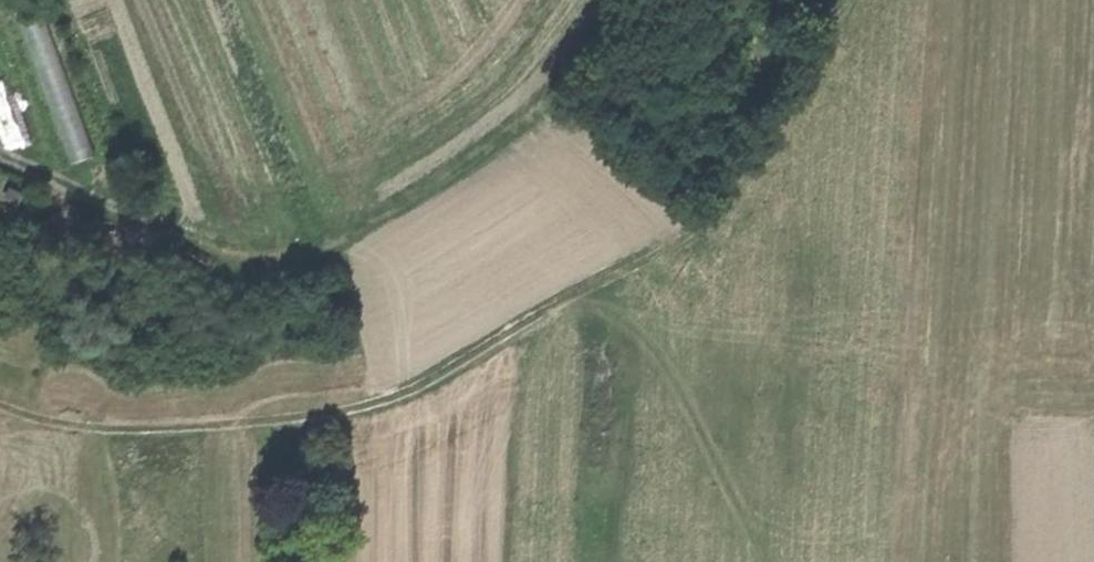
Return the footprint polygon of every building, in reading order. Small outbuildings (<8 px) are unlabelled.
[(40,10),(17,19),(71,164),(95,155),(40,10)]
